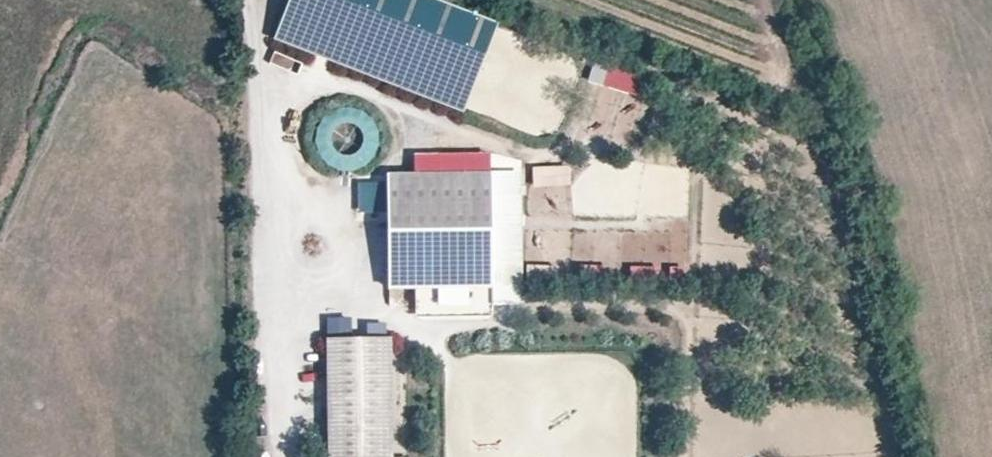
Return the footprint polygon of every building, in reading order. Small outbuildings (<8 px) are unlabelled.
[(424,0),(289,0),(273,42),(462,116),(497,29),(424,0)] [(277,54),(274,64),(297,71),(300,61),(277,54)] [(593,64),(587,86),(642,99),(648,78),(593,64)] [(623,95),(614,123),(630,128),(639,100),(623,95)] [(381,121),(328,104),(310,159),(363,176),(381,121)] [(531,166),(530,188),(570,189),(570,167),(531,166)] [(388,178),(388,186),(388,215),(389,274),(389,291),(416,291),(416,320),(493,319),(492,290),(510,290),(510,270),(509,176),(388,178)] [(522,289),(521,176),(509,176),(510,270),(510,290),(522,289)] [(388,215),(388,186),(358,186),(359,215),(388,215)] [(559,289),(560,267),(525,266),(524,288),(559,289)] [(329,319),(329,340),(355,340),(355,319),(329,319)] [(392,339),(355,340),(329,340),(331,456),(393,456),(392,339)]
